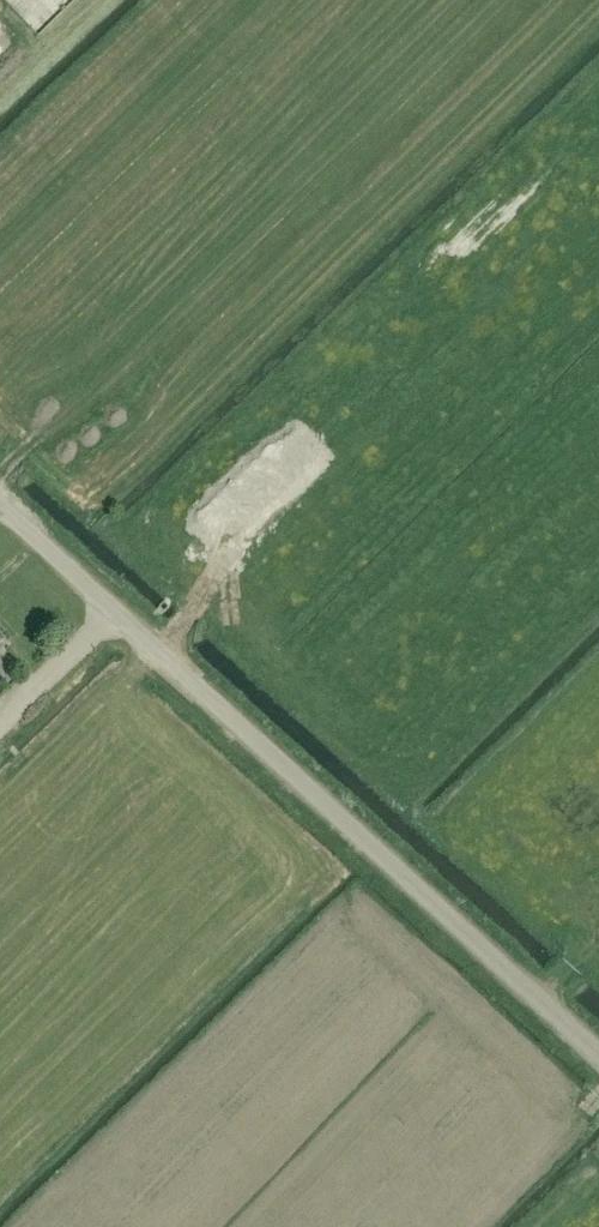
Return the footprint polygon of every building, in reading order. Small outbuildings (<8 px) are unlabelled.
[(56,9),(66,0),(47,0),(56,9)]
